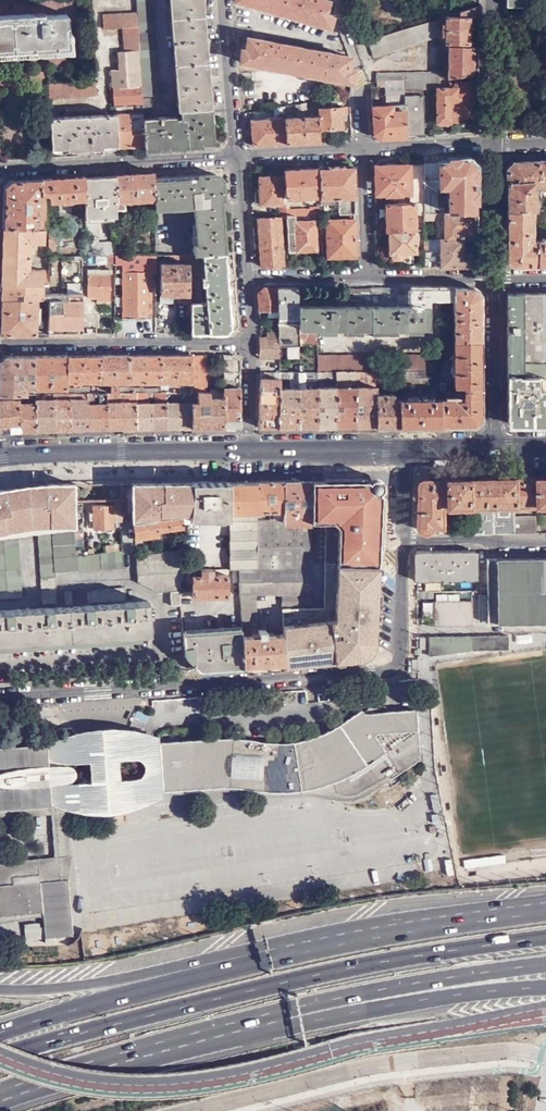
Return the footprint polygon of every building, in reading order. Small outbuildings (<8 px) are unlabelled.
[(75,63),(86,51),(83,0),(0,0),(0,68),(75,63)] [(136,12),(138,44),(141,96),(159,95),(154,11),(153,0),(136,0),(136,12)] [(145,146),(209,141),(207,103),(214,103),(213,87),(205,87),(200,13),(207,13),(206,0),(171,0),(179,117),(168,118),(168,115),(143,117),(144,144),(145,146)] [(329,0),(328,0),(238,0),(328,26),(331,14),(326,13),(329,0)] [(471,17),(479,17),(479,12),(479,5),(445,15),(445,23),(443,23),(443,32),(445,32),(445,43),(471,44),(471,17)] [(137,112),(142,111),(141,98),(141,96),(138,44),(136,12),(102,14),(103,29),(121,28),(122,51),(118,51),(119,57),(119,70),(111,71),(113,105),(136,103),(137,112)] [(440,17),(368,38),(373,55),(439,35),(440,17)] [(351,82),(353,69),(347,68),(348,55),(326,51),(327,47),(319,46),(318,50),(277,43),(278,39),(271,38),(270,42),(248,38),(246,49),(241,48),(239,61),(285,70),(351,82)] [(449,76),(473,73),(473,46),(449,46),(449,76)] [(119,70),(119,57),(110,57),(111,71),(119,70)] [(403,80),(405,131),(423,130),(420,88),(436,88),(436,124),(449,124),(449,117),(471,117),(471,82),(455,82),(455,84),(451,84),(451,86),(448,86),(448,87),(439,87),(439,71),(403,73),(403,80)] [(47,83),(48,98),(95,95),(94,80),(47,83)] [(379,137),(406,136),(405,131),(403,80),(391,80),(391,86),(370,87),(373,131),(379,137)] [(141,98),(142,111),(150,111),(150,98),(141,98)] [(345,126),(344,106),(318,108),(320,128),(345,126)] [(117,143),(117,146),(144,144),(143,117),(142,111),(137,112),(132,112),(115,113),(117,143)] [(49,117),(51,149),(68,148),(68,150),(100,148),(100,144),(117,143),(115,113),(49,117)] [(286,142),(319,140),(317,115),(304,115),(304,119),(299,119),(299,116),(285,117),(286,142)] [(251,145),(286,142),(285,117),(250,119),(251,145)] [(448,211),(473,211),(473,165),(468,160),(424,162),(424,164),(423,191),(423,202),(423,208),(423,212),(443,212),(443,207),(436,207),(436,186),(448,186),(448,211)] [(539,186),(539,161),(513,162),(507,168),(507,211),(532,210),(535,210),(535,206),(535,186),(539,186)] [(374,165),(375,193),(392,192),(392,194),(406,194),(406,192),(413,192),(423,191),(424,164),(380,165),(374,165)] [(338,214),(354,214),(353,167),(318,168),(319,196),(319,198),(338,197),(338,214)] [(318,168),(283,170),(283,176),(285,198),(319,196),(318,168)] [(154,177),(154,172),(129,173),(114,174),(115,179),(116,199),(116,200),(154,199),(154,177)] [(202,252),(224,253),(223,234),(221,214),(225,213),(223,177),(217,174),(154,177),(154,199),(154,209),(193,207),(195,244),(192,244),(192,255),(202,252)] [(84,181),(84,176),(10,179),(6,184),(4,226),(38,227),(39,216),(41,216),(42,196),(40,196),(40,193),(42,193),(45,195),(47,196),(47,200),(60,200),(60,201),(69,201),(70,199),(84,199),(84,181)] [(281,203),(280,176),(258,177),(260,204),(281,203)] [(116,199),(115,179),(84,181),(84,199),(84,255),(108,255),(114,255),(114,247),(114,240),(99,239),(100,215),(114,215),(114,199),(116,199)] [(423,191),(413,192),(414,202),(423,202),(423,191)] [(535,206),(535,210),(545,210),(545,198),(540,198),(540,203),(538,204),(538,205),(535,206)] [(383,202),(384,230),(386,230),(415,230),(414,202),(383,202)] [(532,210),(507,211),(506,259),(512,265),(536,264),(536,240),(532,240),(532,210)] [(443,238),(462,238),(462,233),(473,233),(473,211),(448,211),(443,212),(423,212),(423,218),(442,217),(443,238)] [(286,214),(288,251),(316,250),(315,220),(295,221),(295,214),(286,214)] [(259,266),(282,266),(278,216),(257,218),(259,266)] [(327,256),(355,255),(354,219),(326,220),(327,256)] [(38,227),(4,226),(3,241),(1,282),(47,285),(47,271),(41,271),(41,270),(27,269),(28,240),(41,240),(41,239),(47,239),(47,230),(47,228),(41,228),(41,227),(38,227)] [(55,230),(47,230),(47,239),(47,256),(55,256),(55,230)] [(415,230),(386,230),(387,252),(390,252),(391,256),(391,258),(398,259),(401,257),(401,252),(416,252),(415,230)] [(423,238),(423,266),(473,265),(472,252),(462,252),(462,238),(443,238),(423,238)] [(536,264),(545,264),(545,240),(536,240),(536,264)] [(225,281),(224,253),(202,252),(203,277),(201,277),(202,284),(204,284),(205,303),(190,304),(190,333),(225,334),(229,329),(225,281)] [(114,261),(113,273),(122,273),(123,329),(148,329),(148,295),(154,294),(154,260),(154,255),(118,255),(114,255),(114,261)] [(61,263),(61,277),(77,277),(77,263),(61,263)] [(187,296),(187,264),(159,264),(159,296),(187,296)] [(109,300),(109,275),(86,275),(86,297),(98,297),(98,300),(109,300)] [(47,285),(1,282),(1,298),(35,299),(47,300),(47,293),(47,285)] [(277,309),(276,287),(262,287),(257,293),(259,309),(277,309)] [(298,305),(297,287),(276,287),(277,309),(277,323),(277,330),(277,345),(298,346),(299,345),(298,305)] [(395,289),(393,288),(347,288),(343,291),(342,293),(342,297),(324,297),(324,305),(298,305),(299,345),(315,345),(315,332),(405,333),(405,328),(429,328),(430,298),(452,299),(452,287),(409,288),(409,297),(396,297),(396,291),(395,289)] [(469,287),(452,287),(452,299),(452,340),(478,341),(478,297),(469,287)] [(522,373),(523,291),(507,291),(507,374),(522,373)] [(543,291),(523,291),(522,373),(536,374),(541,374),(545,374),(545,291),(543,291)] [(81,293),(47,293),(47,300),(46,306),(47,329),(58,329),(57,334),(81,334),(81,293)] [(1,298),(0,317),(0,328),(5,334),(34,334),(35,306),(35,299),(1,298)] [(277,358),(277,345),(277,330),(272,331),(272,328),(266,328),(266,337),(260,337),(260,344),(260,358),(277,358)] [(478,389),(478,341),(452,340),(452,386),(456,386),(456,389),(478,389)] [(399,354),(399,370),(431,370),(430,354),(399,354)] [(19,393),(26,393),(26,387),(34,387),(34,355),(3,355),(0,359),(0,393),(19,393)] [(63,388),(63,393),(67,393),(66,355),(48,355),(34,355),(34,387),(63,388)] [(67,393),(82,392),(82,381),(101,381),(101,355),(83,355),(66,355),(67,393)] [(106,382),(106,392),(115,392),(115,382),(128,382),(128,355),(101,355),(101,381),(101,382),(106,382)] [(128,382),(158,382),(158,355),(147,355),(128,355),(128,382)] [(158,382),(190,383),(190,355),(158,355),(158,382)] [(190,383),(190,392),(205,392),(206,355),(190,355),(190,383)] [(223,398),(224,426),(240,426),(239,359),(233,355),(223,355),(223,398)] [(315,355),(315,371),(335,371),(355,371),(363,371),(375,371),(378,371),(378,355),(315,355)] [(399,370),(398,370),(398,388),(405,388),(405,377),(432,376),(432,386),(439,386),(439,370),(431,370),(399,370)] [(298,371),(298,377),(298,385),(298,388),(315,388),(315,381),(315,371),(298,371)] [(335,371),(315,371),(315,381),(335,381),(335,371)] [(355,371),(335,371),(335,381),(335,382),(355,382),(355,371)] [(355,382),(355,387),(354,425),(376,425),(376,394),(375,371),(363,371),(355,371),(355,382)] [(522,373),(507,374),(506,424),(541,423),(541,397),(541,374),(536,374),(522,373)] [(278,385),(278,378),(260,378),(259,426),(278,426),(278,385)] [(298,385),(278,385),(278,426),(292,425),(298,425),(298,388),(298,385)] [(355,387),(335,388),(335,425),(349,426),(354,425),(355,387)] [(298,388),(298,425),(315,425),(315,388),(298,388)] [(315,388),(315,425),(335,425),(335,388),(315,388)] [(479,417),(478,389),(456,389),(456,399),(439,399),(439,424),(470,423),(475,423),(477,420),(479,417)] [(69,430),(88,429),(88,392),(82,392),(67,393),(63,393),(57,393),(53,393),(53,430),(69,430)] [(96,429),(107,429),(106,392),(101,392),(95,392),(88,392),(88,429),(96,429)] [(107,429),(136,428),(135,392),(128,392),(115,392),(106,392),(107,429)] [(158,428),(165,428),(164,392),(158,392),(154,392),(154,402),(147,402),(146,392),(135,392),(136,428),(158,428)] [(164,392),(165,428),(191,427),(190,392),(178,392),(178,395),(185,395),(185,402),(169,402),(168,392),(164,392)] [(190,392),(191,427),(224,426),(223,398),(210,398),(210,392),(208,392),(205,392),(190,392)] [(21,431),(20,411),(19,393),(0,393),(0,433),(8,432),(11,432),(21,431)] [(30,431),(37,430),(35,410),(34,393),(26,393),(19,393),(20,411),(21,431),(30,431)] [(47,430),(53,430),(53,393),(34,393),(35,410),(37,430),(47,430)] [(376,394),(376,425),(398,425),(398,399),(398,393),(376,394)] [(427,424),(439,424),(439,399),(398,399),(398,425),(427,424)] [(325,480),(311,480),(311,520),(323,521),(323,562),(324,562),(377,563),(378,547),(381,545),(383,497),(380,495),(378,492),(381,491),(383,488),(384,485),(384,481),(382,479),(379,477),(376,476),(372,477),(370,479),(368,481),(367,480),(364,478),(327,478),(325,480)] [(468,505),(468,533),(492,533),(491,491),(487,492),(488,478),(468,479),(468,505)] [(487,492),(491,491),(496,491),(496,478),(488,478),(487,492)] [(492,533),(509,532),(510,516),(508,516),(507,505),(512,505),(513,478),(496,478),(496,491),(491,491),(492,533)] [(512,505),(534,504),(534,478),(513,478),(512,505)] [(534,478),(534,504),(545,504),(545,478),(534,478)] [(418,485),(417,526),(420,529),(423,531),(426,530),(429,528),(431,525),(440,525),(440,506),(446,506),(445,479),(423,479),(418,485)] [(446,506),(468,505),(468,479),(445,479),(446,506)] [(231,480),(192,482),(192,491),(189,520),(231,519),(231,480)] [(257,480),(231,480),(231,519),(230,569),(239,568),(257,568),(257,510),(257,480)] [(285,510),(257,510),(257,568),(311,568),(311,562),(311,520),(311,480),(285,481),(285,510)] [(278,480),(257,480),(257,510),(285,510),(285,481),(278,480)] [(186,481),(126,484),(128,519),(185,513),(186,481)] [(0,491),(0,531),(1,531),(25,528),(70,525),(68,485),(22,487),(0,491)] [(84,501),(73,501),(74,528),(84,528),(84,501)] [(114,520),(114,505),(93,505),(94,528),(108,528),(108,523),(115,523),(115,520),(114,520)] [(171,515),(134,519),(133,519),(135,538),(159,535),(159,531),(183,529),(181,513),(171,515)] [(513,532),(535,532),(534,516),(513,516),(513,532)] [(43,607),(125,601),(124,587),(56,590),(56,570),(123,567),(123,552),(75,555),(74,528),(53,531),(39,533),(43,607)] [(17,536),(6,537),(0,538),(0,597),(21,596),(18,536),(17,536)] [(476,580),(475,549),(417,550),(417,580),(443,580),(443,582),(453,582),(453,580),(476,580)] [(181,590),(185,550),(136,554),(137,582),(155,591),(170,590),(181,590)] [(545,620),(545,555),(496,556),(497,594),(498,621),(545,620)] [(489,591),(489,594),(497,594),(496,556),(488,557),(489,591)] [(296,608),(282,608),(283,635),(284,661),(284,665),(322,661),(364,656),(369,652),(373,647),(377,563),(324,562),(323,607),(309,608),(296,608)] [(257,568),(239,568),(239,594),(281,594),(295,593),(309,593),(311,593),(311,568),(257,568)] [(212,574),(212,569),(200,569),(200,575),(192,575),(192,597),(228,596),(228,574),(212,574)] [(171,605),(182,604),(181,590),(170,590),(171,605)] [(296,608),(295,593),(281,594),(282,608),(296,608)] [(309,608),(309,593),(295,593),(296,608),(309,608)] [(497,594),(489,594),(489,622),(498,621),(497,594)] [(43,607),(0,610),(0,642),(38,639),(150,632),(148,600),(125,601),(43,607)] [(476,628),(475,600),(435,601),(435,629),(476,628)] [(242,636),(242,630),(210,631),(204,632),(183,633),(185,655),(199,670),(205,670),(243,667),(243,662),(242,636)] [(267,635),(258,636),(242,636),(243,662),(252,662),(252,665),(261,665),(261,662),(268,662),(268,664),(276,664),(276,661),(280,661),(284,661),(283,635),(279,635),(267,635)] [(429,637),(429,649),(429,655),(473,649),(508,649),(509,635),(429,637)] [(421,649),(429,649),(429,637),(421,637),(421,649)] [(321,784),(333,780),(356,770),(376,758),(399,741),(417,729),(416,710),(404,711),(396,712),(388,712),(388,711),(374,712),(364,712),(362,710),(361,708),(351,716),(331,728),(323,732),(314,735),(296,739),(286,741),(277,741),(258,739),(241,737),(231,737),(159,741),(163,786),(163,789),(224,785),(235,785),(243,786),(253,788),(264,789),(283,790),(297,789),(308,788),(321,784)] [(46,743),(50,802),(51,802),(60,806),(66,808),(73,810),(87,811),(102,811),(116,810),(125,809),(137,806),(144,803),(152,799),(163,793),(163,786),(159,741),(159,736),(152,733),(145,729),(134,727),(121,725),(105,724),(92,726),(78,728),(67,731),(53,738),(44,744),(46,743)] [(420,759),(417,729),(399,741),(376,758),(356,770),(333,780),(337,791),(340,792),(343,793),(347,794),(354,793),(374,783),(379,783),(389,775),(391,778),(420,759)] [(50,802),(46,743),(44,744),(0,747),(0,805),(50,802)] [(253,788),(243,786),(235,785),(224,785),(163,789),(163,794),(233,790),(277,795),(294,794),(307,792),(318,796),(330,798),(350,799),(366,794),(391,778),(389,775),(379,783),(374,783),(354,793),(347,794),(343,793),(340,792),(337,791),(333,780),(321,784),(308,788),(297,789),(283,790),(264,789),(253,788)] [(51,802),(50,802),(0,805),(0,816),(9,816),(51,814),(54,857),(69,855),(66,808),(65,801),(51,802)] [(37,866),(66,864),(67,872),(70,855),(69,855),(54,857),(0,861),(0,869),(37,866)] [(463,866),(505,863),(504,857),(463,859),(463,866)] [(41,912),(43,927),(24,928),(25,939),(44,937),(44,942),(53,942),(53,937),(72,935),(67,872),(66,864),(37,866),(0,869),(0,915),(41,912)]
